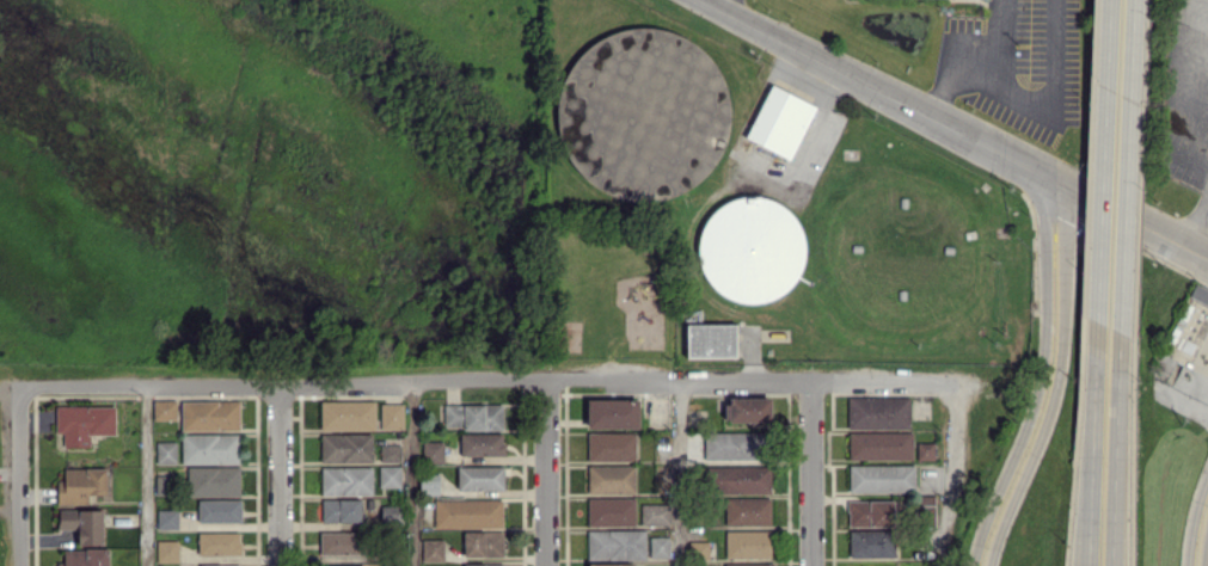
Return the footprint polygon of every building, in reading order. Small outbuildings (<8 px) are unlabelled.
[(704,51),(637,19),(579,54),(570,72),(580,87),(586,87),(596,66),(602,69),(604,97),(615,96),(610,88),(615,87),(626,105),(631,104),(641,120),(650,114),(651,125),(659,125),(664,133),(675,126),(668,142),(685,150),(693,132),(701,136),(703,131),(713,125),(716,127),(724,83),(704,51)] [(745,139),(791,159),(815,105),(769,85),(745,139)] [(696,257),(716,295),(757,305),(796,284),(806,242),(787,206),(742,195),(706,214),(696,257)] [(1195,284),(1189,298),(1207,306),(1207,289),(1195,284)] [(736,357),(735,324),(686,324),(686,357),(736,357)] [(848,429),(910,428),(909,396),(847,397),(848,429)] [(726,399),(727,422),(771,421),(771,397),(726,399)] [(176,399),(153,400),(154,420),(176,419),(176,399)] [(639,428),(638,399),(587,400),(587,429),(639,428)] [(240,430),(239,400),(182,401),(182,431),(240,430)] [(375,400),(320,401),(321,431),(376,430),(375,400)] [(404,429),(403,403),(380,404),(381,429),(404,429)] [(503,428),(502,404),(444,404),(444,429),(503,428)] [(115,406),(56,405),(56,433),(64,433),(63,447),(90,448),(90,435),(115,435),(115,406)] [(764,431),(704,433),(704,460),(765,459),(764,431)] [(849,460),(912,459),(912,431),(848,433),(849,460)] [(635,461),(634,432),(587,432),(587,461),(635,461)] [(372,462),(371,433),(320,435),(321,463),(372,462)] [(504,433),(460,434),(460,456),(504,456),(504,433)] [(239,463),(239,434),(182,434),(181,463),(239,463)] [(444,441),(423,441),(422,462),(443,462),(444,441)] [(176,463),(176,442),(156,442),(156,463),(176,463)] [(917,460),(935,460),(934,442),(917,443),(917,460)] [(400,462),(400,445),(380,445),(380,462),(400,462)] [(635,493),(635,465),(587,465),(587,493),(635,493)] [(914,465),(849,466),(849,492),(915,491),(914,465)] [(240,496),(240,466),(188,466),(187,496),(240,496)] [(401,487),(401,466),(379,466),(379,487),(401,487)] [(503,466),(458,466),(458,490),(504,490),(503,466)] [(770,493),(770,466),(713,466),(713,494),(770,493)] [(372,467),(321,467),(321,496),(372,495),(372,467)] [(107,494),(107,468),(64,468),(64,480),(57,480),(57,504),(88,504),(88,495),(107,494)] [(439,494),(438,473),(419,474),(420,494),(439,494)] [(155,495),(171,495),(172,476),(156,475),(155,495)] [(935,526),(934,495),(917,496),(918,527),(935,526)] [(588,526),(635,526),(634,497),(588,498),(588,526)] [(770,524),(770,498),(725,498),(725,525),(770,524)] [(241,500),(199,499),(198,522),(241,522),(241,500)] [(361,499),(321,499),(322,522),(361,521),(361,499)] [(503,527),(502,499),(433,500),(434,528),(503,527)] [(894,501),(848,500),(848,526),(894,526),(894,501)] [(669,504),(641,504),(641,525),(670,525),(669,504)] [(399,507),(384,506),(383,521),(398,523),(399,507)] [(78,544),(102,545),(103,510),(59,509),(58,529),(78,529),(78,544)] [(157,528),(178,529),(178,510),(158,509),(157,528)] [(645,530),(587,530),(587,556),(645,556),(645,530)] [(770,557),(770,530),(725,531),(726,558),(770,557)] [(893,557),(893,530),(850,530),(850,557),(893,557)] [(241,533),(199,531),(198,554),(240,555),(241,533)] [(503,557),(503,531),(463,531),(464,557),(503,557)] [(321,532),(320,554),(361,555),(361,533),(321,532)] [(649,537),(650,558),(669,557),(669,536),(649,537)] [(443,539),(422,539),(422,561),(444,561),(443,539)] [(178,540),(157,541),(157,562),(178,562),(178,540)] [(708,541),(688,542),(689,559),(709,558),(708,541)] [(109,549),(63,549),(63,562),(57,562),(57,565),(108,565),(109,549)]
